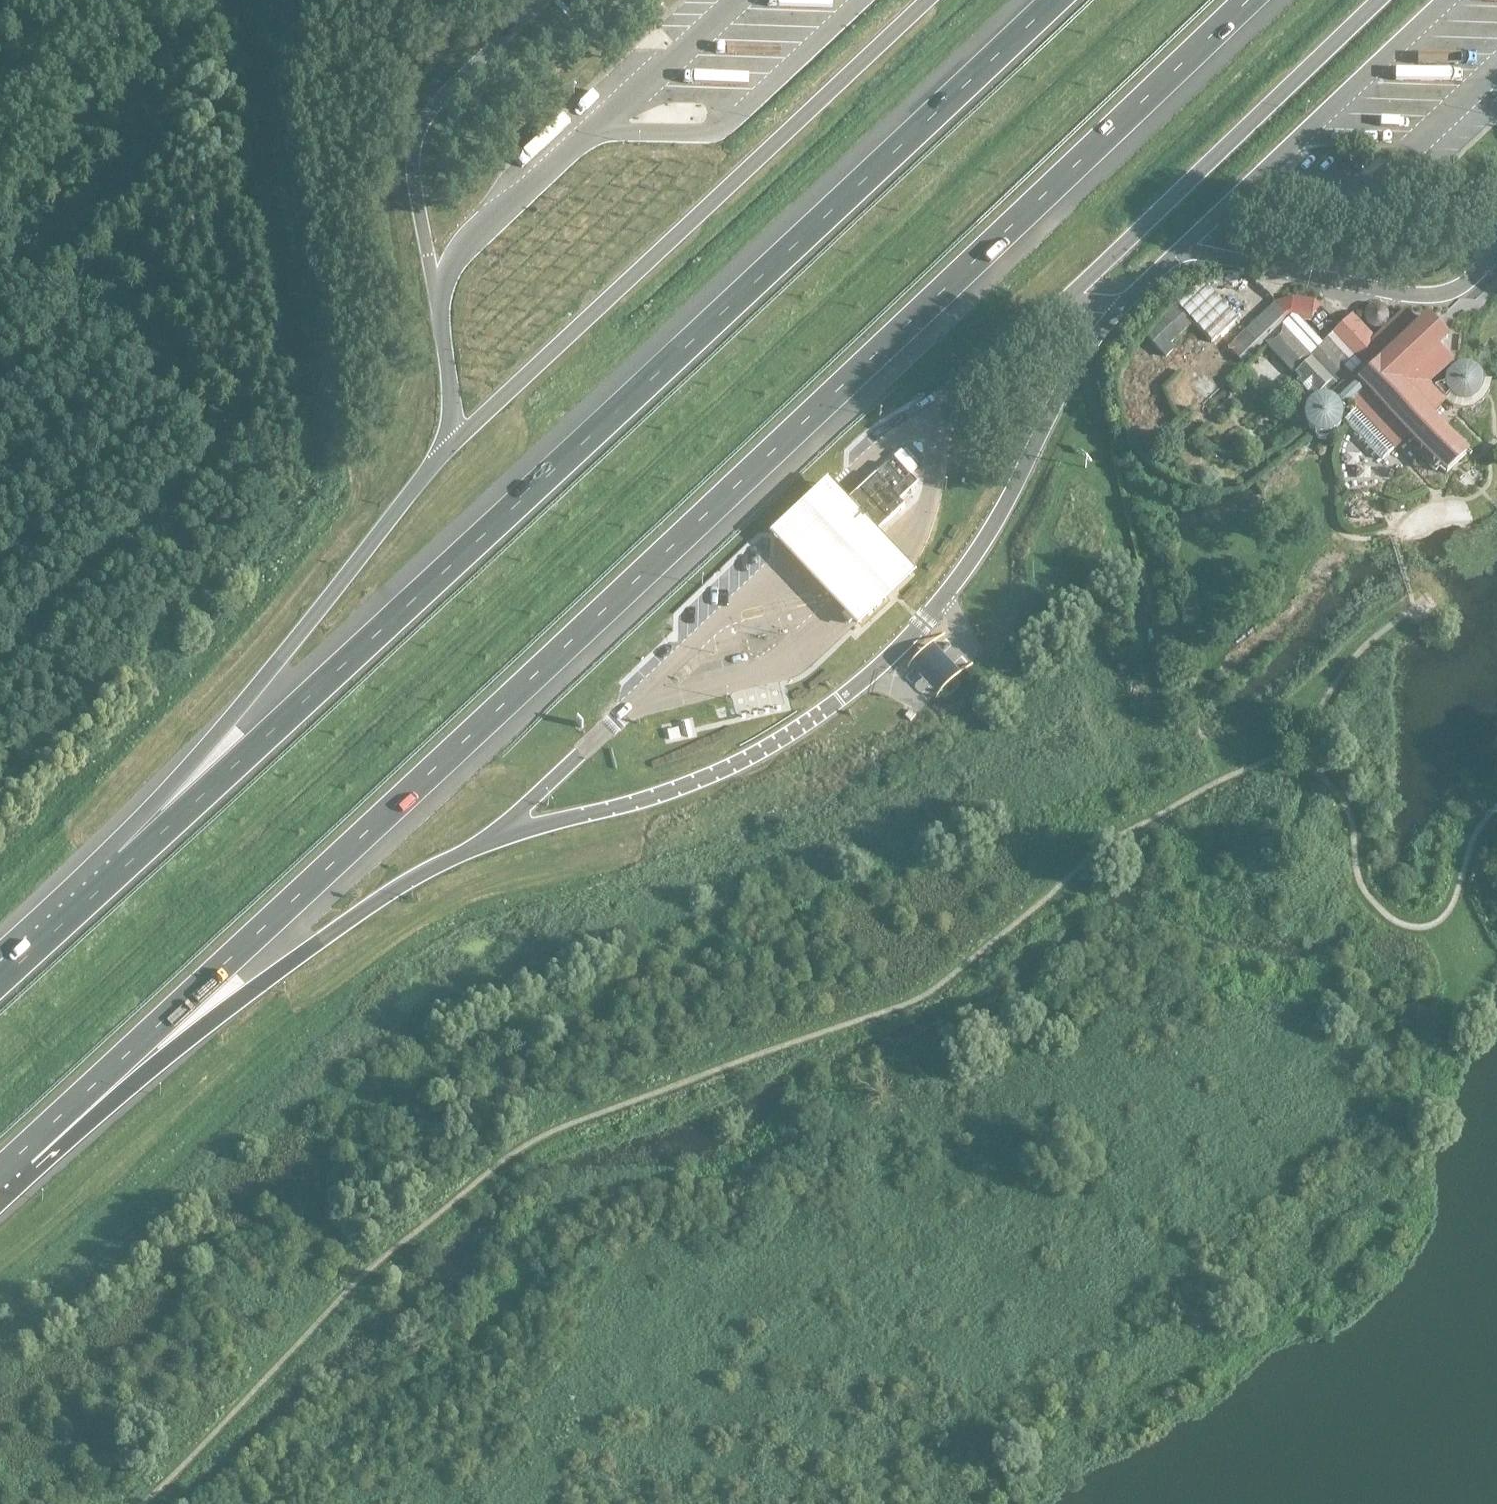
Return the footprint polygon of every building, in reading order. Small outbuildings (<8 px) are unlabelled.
[(1387,81),(1442,83),(1443,70),(1387,69),(1387,81)] [(1218,338),(1236,320),(1237,319),(1199,280),(1199,279),(1174,303),(1176,305),(1194,323),(1213,342),(1218,338)] [(1236,320),(1218,338),(1243,364),(1264,344),(1294,375),(1295,374),(1300,380),(1298,381),(1310,393),(1312,392),(1317,398),(1324,391),(1329,397),(1328,398),(1323,397),(1316,398),(1310,402),(1305,409),(1303,416),(1305,423),(1308,430),(1315,435),(1317,435),(1316,437),(1320,440),(1328,441),(1332,438),(1331,435),(1336,431),(1341,425),(1343,417),(1342,412),(1351,404),(1352,404),(1357,410),(1345,421),(1383,461),(1395,450),(1395,451),(1409,438),(1446,477),(1469,455),(1431,415),(1450,396),(1450,398),(1457,402),(1464,403),(1471,402),(1478,398),(1482,392),(1484,385),(1484,383),(1482,376),(1477,369),(1471,365),(1464,364),(1457,365),(1451,369),(1446,375),(1445,383),(1433,387),(1430,385),(1455,362),(1441,347),(1450,339),(1428,315),(1419,324),(1411,315),(1405,309),(1390,323),(1388,321),(1390,316),(1388,311),(1385,307),(1381,305),(1377,304),(1372,305),(1369,307),(1366,311),(1364,316),(1365,321),(1367,325),(1371,328),(1376,329),(1381,328),(1383,330),(1375,338),(1365,328),(1352,314),(1331,335),(1331,336),(1322,344),(1301,321),(1312,322),(1312,317),(1322,307),(1315,300),(1293,297),(1275,302),(1246,330),(1236,320)] [(1176,305),(1144,336),(1166,359),(1175,350),(1171,345),(1194,323),(1176,305)] [(1144,373),(1152,359),(1134,349),(1126,363),(1144,373)] [(1131,380),(1120,397),(1137,408),(1148,391),(1131,380)] [(882,470),(891,483),(916,465),(906,452),(882,470)] [(846,503),(874,534),(904,506),(875,475),(846,503)] [(874,534),(846,503),(828,484),(770,538),(856,630),(914,576),(874,534)]
